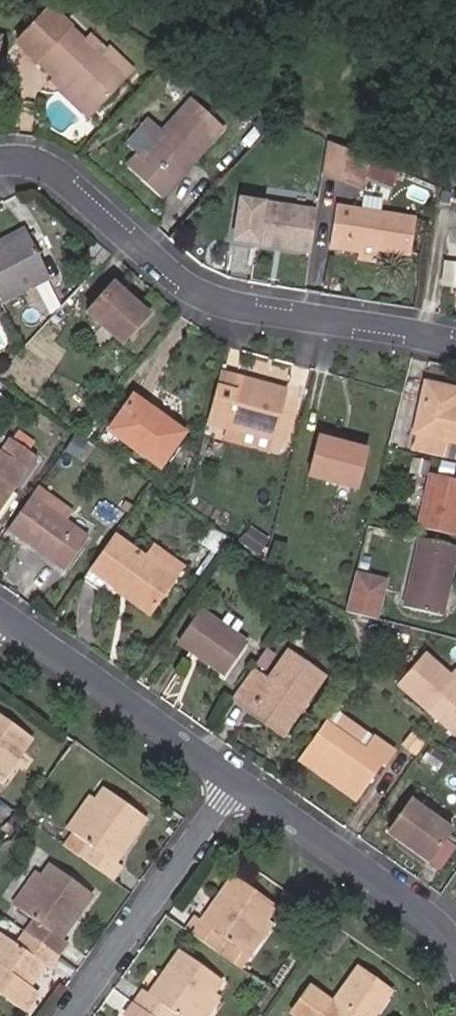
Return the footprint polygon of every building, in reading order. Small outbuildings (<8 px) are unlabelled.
[(14,44),(67,91),(71,88),(94,107),(128,69),(127,62),(105,44),(98,51),(83,37),(85,35),(49,4),(14,44)] [(71,88),(67,91),(63,95),(86,116),(94,107),(71,88)] [(220,122),(189,94),(160,127),(141,148),(138,146),(134,150),(123,162),(156,192),(220,122)] [(141,148),(160,127),(146,115),(123,140),(134,150),(138,146),(141,148)] [(341,178),(345,148),(321,138),(316,175),(341,178)] [(376,178),(382,164),(367,157),(360,172),(376,178)] [(387,183),(393,169),(382,164),(376,178),(387,183)] [(307,243),(313,203),(236,193),(230,232),(307,243)] [(411,216),(331,205),(325,247),(353,251),(352,258),(371,260),(373,246),(407,251),(411,216)] [(47,280),(22,227),(0,238),(0,300),(47,280)] [(455,287),(455,227),(452,227),(443,285),(455,287)] [(144,311),(110,282),(83,312),(120,343),(144,311)] [(443,285),(441,296),(455,299),(455,287),(443,285)] [(280,390),(217,374),(204,423),(225,427),(270,438),(280,390)] [(418,380),(407,432),(441,440),(455,443),(455,404),(454,404),(455,397),(455,389),(418,380)] [(132,393),(109,426),(158,461),(181,427),(132,393)] [(270,438),(225,427),(222,444),(267,454),(270,438)] [(441,440),(407,432),(403,447),(438,455),(441,440)] [(300,476),(305,477),(304,481),(351,494),(362,453),(356,451),(356,449),(311,436),(300,476)] [(31,455),(7,438),(0,448),(0,501),(31,455)] [(420,470),(408,525),(448,535),(455,498),(455,479),(420,470)] [(33,485),(26,496),(62,520),(70,509),(33,485)] [(26,496),(4,529),(63,568),(85,535),(62,520),(26,496)] [(113,532),(88,568),(117,588),(120,583),(153,606),(175,576),(145,555),(113,532)] [(414,539),(399,605),(438,614),(448,561),(455,563),(455,548),(414,539)] [(154,543),(145,555),(175,576),(184,564),(154,543)] [(341,611),(376,621),(388,579),(352,569),(341,611)] [(120,583),(117,588),(114,593),(146,616),(153,606),(120,583)] [(214,673),(239,639),(196,609),(172,645),(214,673)] [(442,672),(419,652),(392,682),(447,732),(455,722),(455,684),(442,672)] [(245,673),(227,700),(244,712),(249,705),(283,730),(317,679),(282,656),(262,685),(245,673)] [(442,672),(455,684),(455,675),(446,667),(442,672)] [(249,705),(244,712),(278,737),(283,730),(249,705)] [(330,710),(321,723),(362,750),(371,737),(330,710)] [(22,742),(30,731),(0,711),(0,774),(22,742)] [(321,723),(294,758),(320,777),(326,769),(359,792),(378,763),(384,767),(392,753),(371,737),(362,750),(321,723)] [(421,743),(407,731),(397,743),(411,755),(421,743)] [(22,742),(0,774),(0,779),(5,783),(29,747),(22,742)] [(326,769),(320,777),(354,800),(359,792),(326,769)] [(89,834),(77,852),(108,872),(122,854),(118,851),(148,807),(107,781),(99,791),(75,824),(89,834)] [(75,824),(99,791),(90,785),(67,818),(75,824)] [(443,824),(404,798),(382,830),(422,857),(443,824)] [(28,928),(59,950),(68,936),(61,931),(93,888),(52,857),(44,868),(20,902),(38,915),(28,928)] [(20,902),(44,868),(36,862),(11,896),(20,902)] [(195,913),(186,928),(220,951),(228,938),(244,947),(266,914),(273,903),(232,873),(202,917),(195,913)] [(274,920),(266,914),(244,947),(252,954),(274,920)] [(59,950),(28,928),(18,941),(7,934),(0,944),(0,993),(22,1009),(37,988),(27,980),(43,958),(50,964),(59,950)] [(132,1001),(154,1015),(174,1015),(178,1009),(188,1015),(195,1015),(219,984),(225,975),(182,945),(147,989),(143,986),(132,1001)] [(364,1013),(384,984),(357,965),(332,1001),(309,986),(291,1012),(296,1015),(362,1015),(364,1013)] [(219,984),(195,1015),(206,1015),(226,988),(219,984)] [(132,1001),(123,1014),(127,1015),(154,1015),(132,1001)]
